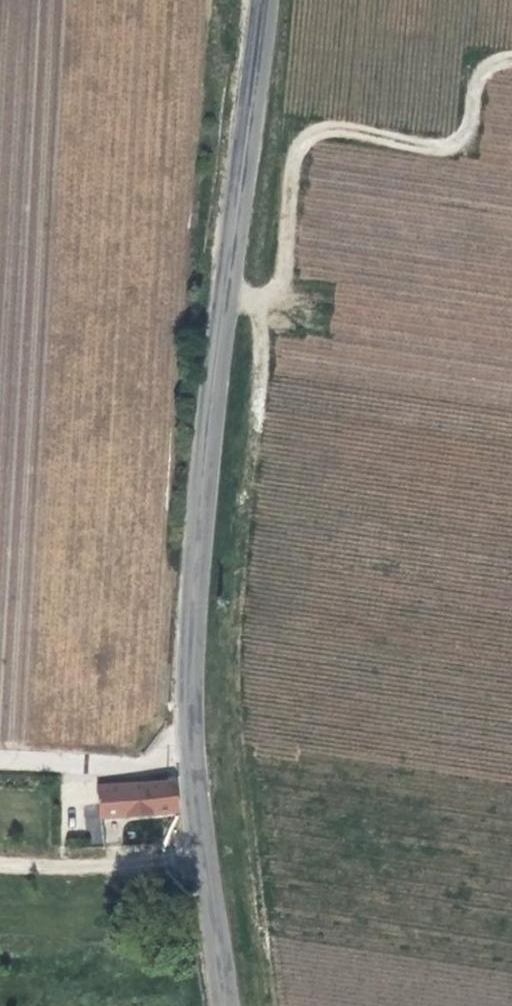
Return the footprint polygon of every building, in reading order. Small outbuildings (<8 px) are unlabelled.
[(168,783),(95,786),(97,804),(78,806),(82,853),(100,852),(98,818),(172,814),(168,783)]
